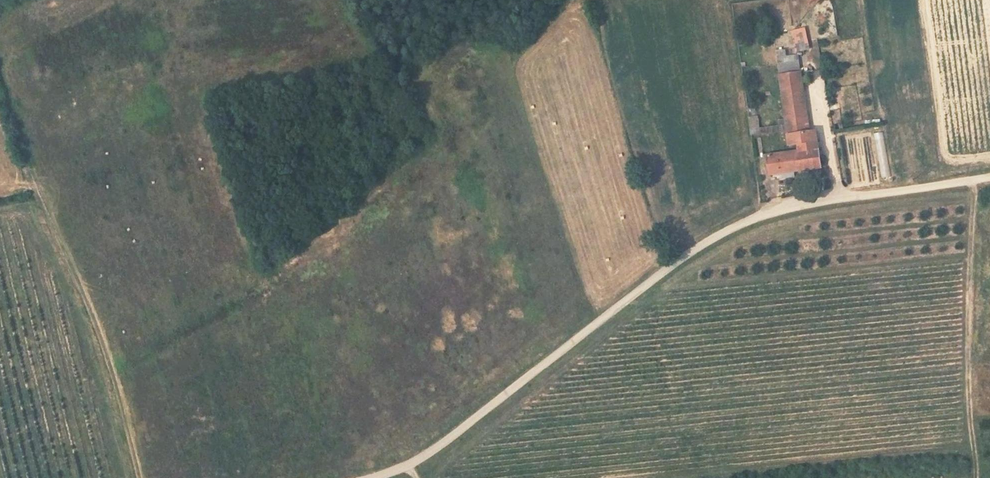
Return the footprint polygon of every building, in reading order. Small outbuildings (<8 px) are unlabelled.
[(792,29),(795,51),(809,49),(807,27),(792,29)] [(809,132),(801,67),(778,69),(785,113),(787,130),(789,141),(796,140),(797,150),(790,151),(794,175),(794,178),(796,178),(796,171),(821,168),(817,131),(809,132)] [(787,130),(785,113),(779,114),(781,123),(751,128),(752,135),(787,130)] [(794,178),(794,175),(790,151),(768,154),(768,152),(764,153),(765,159),(769,157),(771,173),(774,172),(775,177),(781,176),(782,180),(794,178)]
